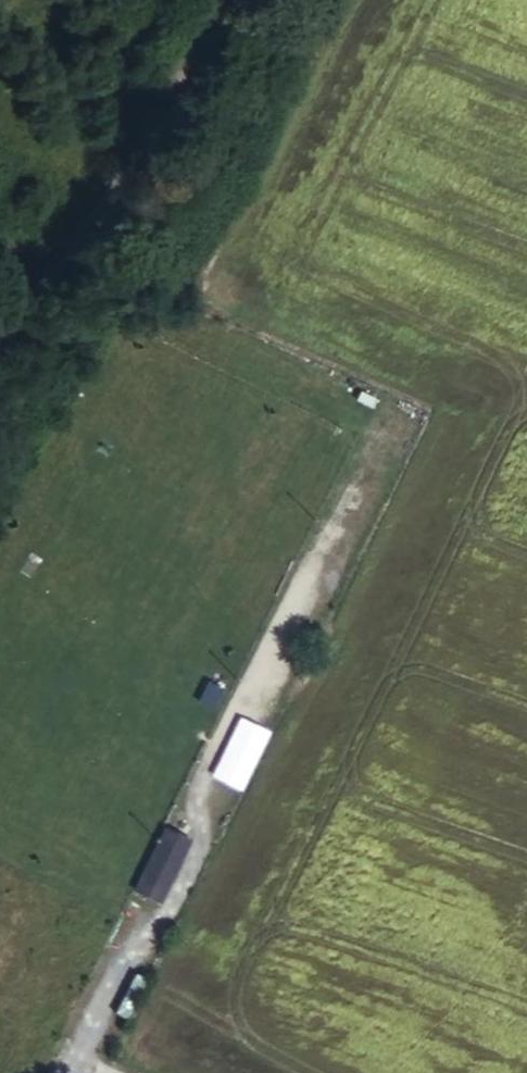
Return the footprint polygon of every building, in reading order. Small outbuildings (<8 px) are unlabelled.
[(133,893),(161,907),(193,843),(165,829),(133,893)]
